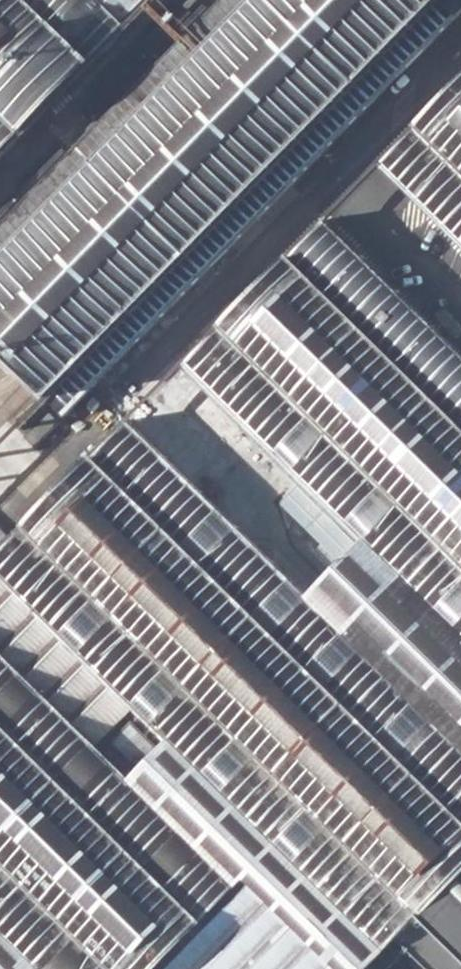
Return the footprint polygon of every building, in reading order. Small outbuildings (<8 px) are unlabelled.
[(72,418),(460,24),(460,0),(237,0),(0,241),(0,347),(72,418)] [(165,0),(0,0),(0,168),(165,0)] [(384,172),(460,247),(460,93),(384,172)] [(460,642),(460,364),(325,228),(186,373),(460,642)] [(398,950),(460,886),(460,642),(186,373),(0,563),(0,968),(379,968),(398,950)] [(398,950),(418,968),(460,968),(460,886),(398,950)]
